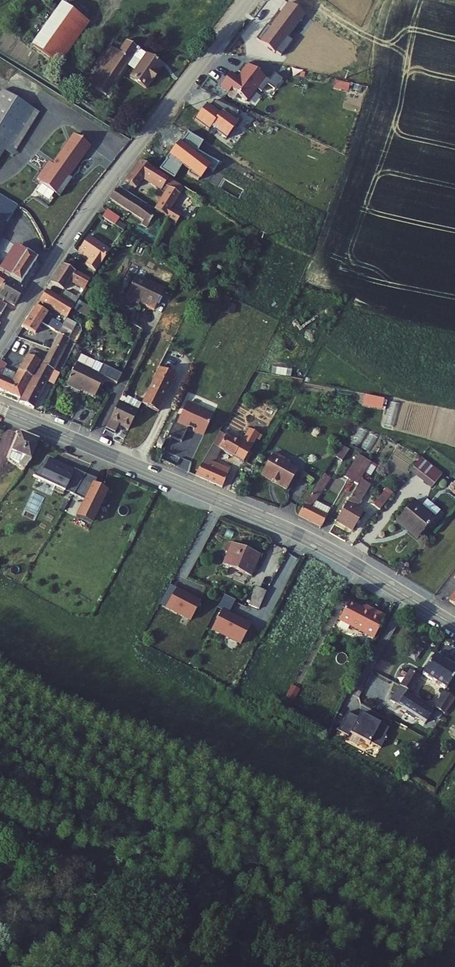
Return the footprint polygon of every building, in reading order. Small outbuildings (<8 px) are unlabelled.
[(58,9),(29,52),(61,72),(89,28),(58,9)] [(114,65),(101,83),(114,91),(126,73),(137,56),(137,55),(116,41),(105,59),(114,65)] [(137,56),(126,73),(135,79),(146,62),(137,56)] [(105,59),(93,78),(101,83),(114,65),(105,59)] [(135,79),(130,86),(147,97),(163,73),(146,62),(135,79)] [(5,149),(28,104),(0,89),(0,158),(5,149)] [(28,104),(5,149),(14,154),(38,109),(28,104)] [(64,180),(90,144),(73,132),(52,162),(49,160),(37,177),(41,179),(40,180),(60,194),(68,183),(64,180)] [(196,186),(150,155),(136,177),(147,184),(153,174),(179,190),(168,208),(189,222),(194,213),(184,206),(196,186)] [(123,196),(142,209),(150,196),(131,184),(123,196)] [(12,224),(22,206),(0,193),(0,217),(12,224)] [(163,210),(165,206),(150,196),(142,209),(157,218),(155,222),(160,225),(167,213),(163,210)] [(136,224),(131,221),(133,217),(121,209),(116,216),(134,228),(136,224)] [(6,235),(12,224),(0,217),(0,232),(6,235)] [(100,263),(111,269),(123,247),(101,234),(92,250),(103,256),(100,263)] [(22,282),(38,255),(17,243),(6,261),(0,257),(0,269),(22,282)] [(79,262),(65,282),(80,291),(88,278),(101,285),(106,278),(79,262)] [(16,303),(26,288),(0,273),(0,293),(16,303)] [(147,274),(136,297),(150,304),(151,300),(160,305),(170,285),(147,274)] [(175,288),(170,285),(160,305),(166,308),(175,288)] [(61,288),(54,299),(84,316),(90,305),(79,298),(61,288)] [(79,298),(90,305),(93,299),(82,292),(79,298)] [(3,312),(9,303),(0,298),(0,310),(3,312)] [(64,312),(51,304),(37,325),(50,333),(64,312)] [(60,356),(57,360),(70,367),(87,337),(78,333),(80,331),(76,328),(60,356)] [(29,377),(23,375),(18,389),(35,396),(41,383),(44,385),(57,360),(60,356),(46,348),(29,377)] [(14,358),(1,382),(18,389),(23,375),(14,372),(20,362),(14,358)] [(48,406),(70,367),(57,360),(44,385),(34,400),(48,406)] [(93,361),(82,381),(86,383),(97,363),(93,361)] [(120,376),(97,363),(86,383),(95,388),(96,386),(111,395),(120,376)] [(158,367),(141,403),(158,411),(175,375),(158,367)] [(365,394),(362,405),(381,410),(384,399),(365,394)] [(117,402),(105,428),(114,433),(118,426),(127,431),(141,403),(126,396),(122,404),(117,402)] [(213,413),(187,401),(181,414),(178,413),(168,433),(182,440),(188,426),(203,433),(213,413)] [(219,434),(197,475),(223,486),(231,468),(214,460),(214,458),(217,457),(223,447),(245,459),(261,432),(251,426),(240,446),(219,434)] [(48,435),(29,427),(18,453),(33,464),(40,455),(39,453),(48,435)] [(271,470),(297,486),(308,467),(299,462),(298,457),(284,449),(271,470)] [(432,452),(422,464),(426,467),(436,455),(432,452)] [(82,465),(58,453),(54,461),(51,459),(42,471),(64,481),(62,485),(72,489),(74,485),(82,489),(94,468),(83,463),(82,465)] [(453,469),(436,455),(426,467),(443,481),(453,469)] [(106,473),(94,468),(82,489),(93,494),(85,511),(98,518),(103,507),(105,509),(117,486),(103,478),(106,473)] [(334,473),(308,511),(334,523),(338,512),(323,504),(328,498),(341,478),(334,473)] [(393,487),(383,499),(389,505),(400,492),(393,487)] [(422,497),(404,517),(425,535),(443,514),(422,497)] [(342,505),(328,498),(323,504),(338,512),(342,505)] [(358,498),(344,517),(359,528),(373,511),(358,498)] [(266,556),(238,545),(230,564),(257,575),(266,556)] [(184,580),(177,577),(166,597),(172,600),(184,580)] [(193,585),(184,580),(172,600),(184,607),(184,606),(198,613),(208,595),(192,586),(193,585)] [(249,605),(260,609),(266,591),(256,587),(249,605)] [(445,599),(454,606),(454,589),(445,599)] [(382,634),(393,613),(373,602),(371,606),(356,598),(347,616),(382,634)] [(258,620),(229,604),(219,623),(248,638),(258,620)] [(338,629),(366,644),(369,638),(342,623),(338,629)] [(444,647),(432,667),(454,681),(454,654),(444,647)] [(418,664),(412,661),(408,667),(414,670),(400,696),(441,719),(449,704),(421,687),(431,669),(419,662),(418,664)] [(446,700),(454,705),(454,685),(446,700)]
